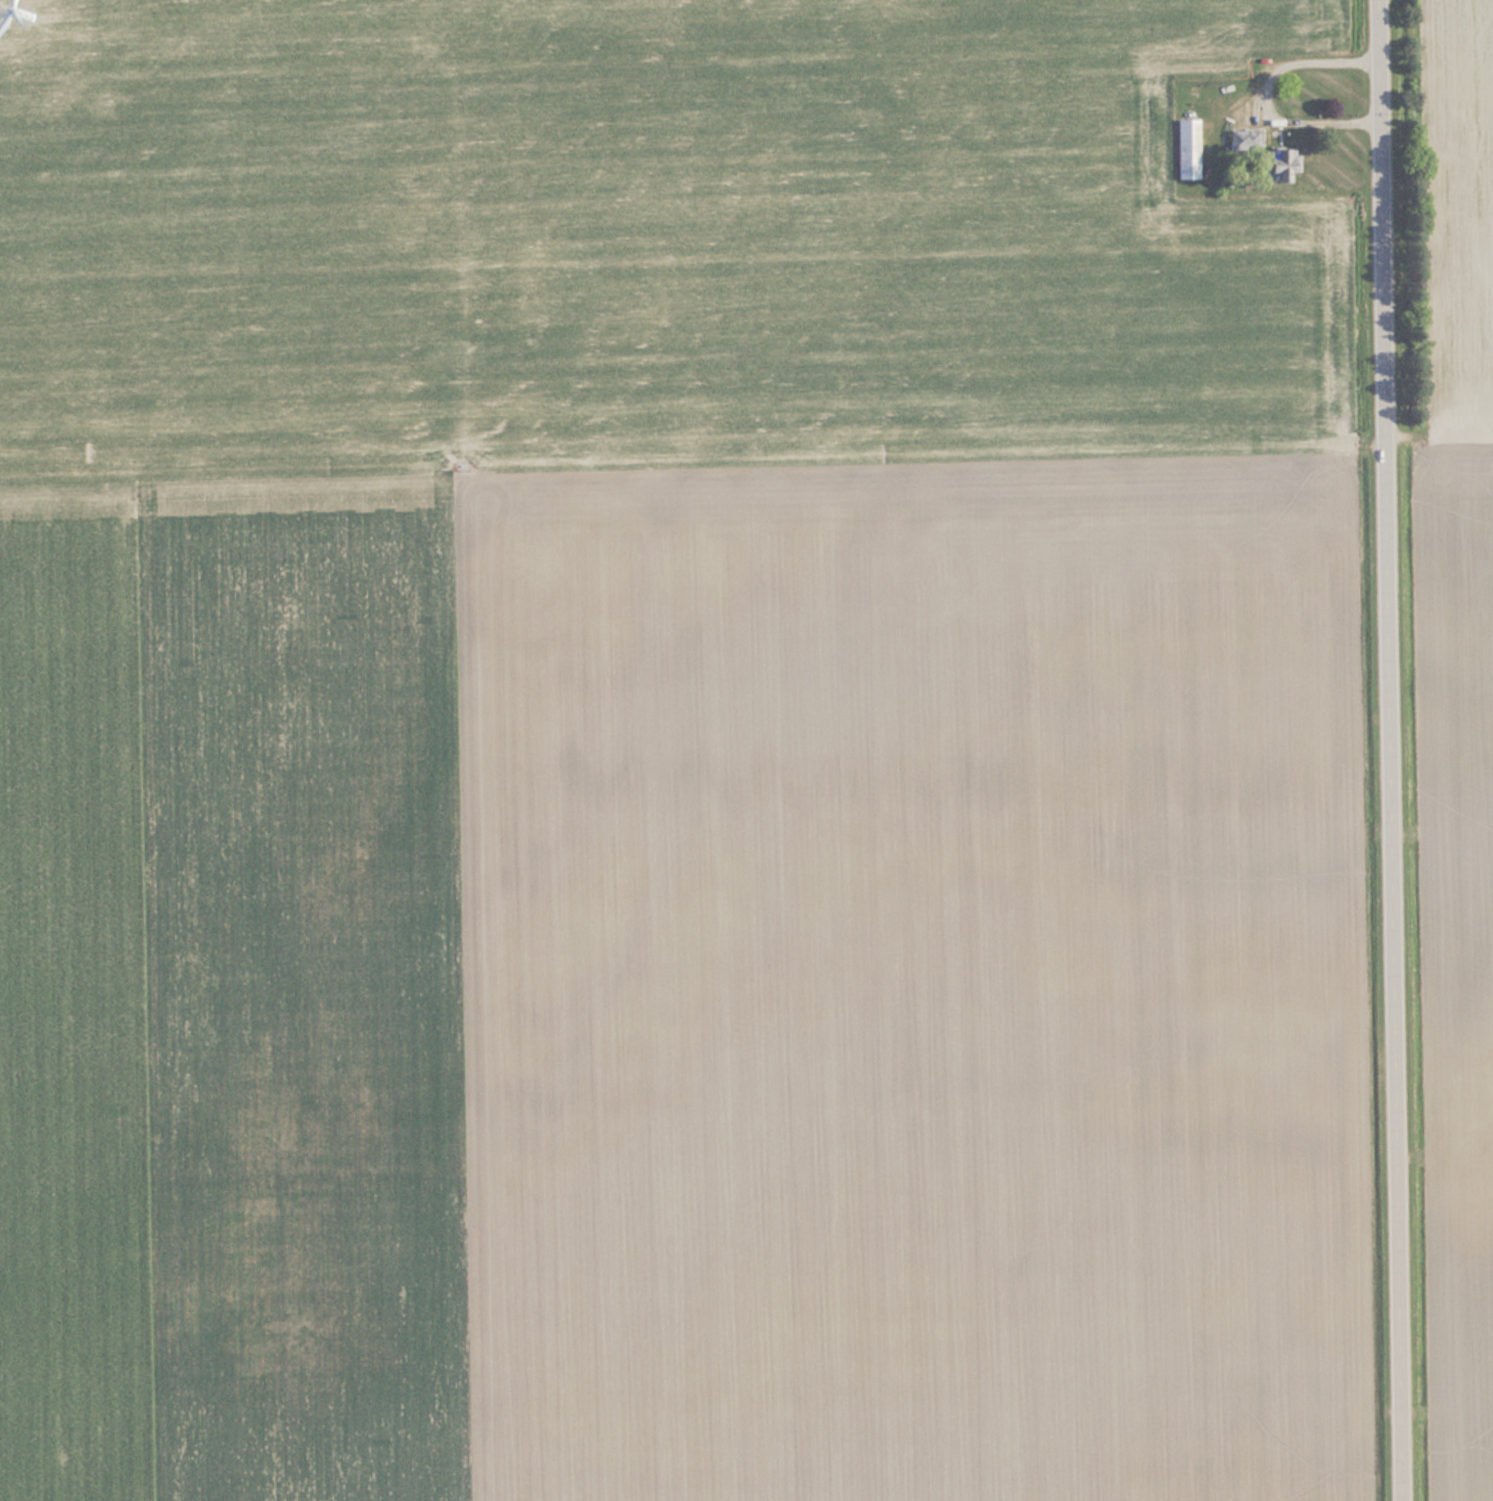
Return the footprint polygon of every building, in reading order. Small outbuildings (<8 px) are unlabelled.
[(1196,178),(1196,118),(1174,118),(1174,178),(1196,178)] [(1257,149),(1257,129),(1226,129),(1226,149),(1257,149)] [(1264,172),(1295,172),(1295,148),(1264,148),(1264,172)]
